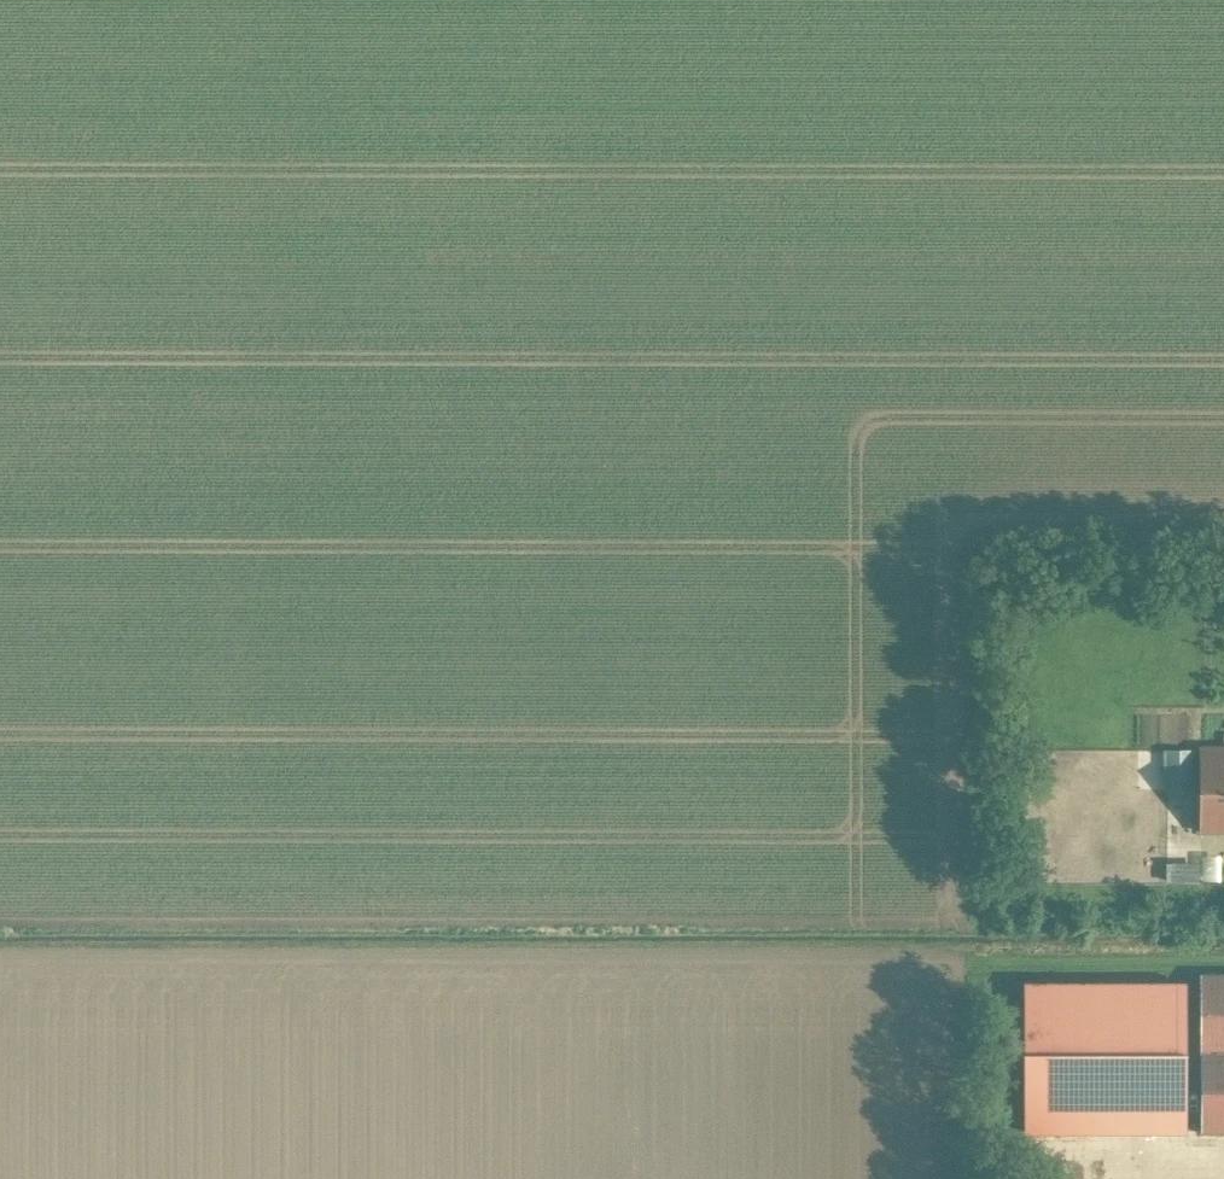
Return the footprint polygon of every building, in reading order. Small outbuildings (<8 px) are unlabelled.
[(1223,832),(1223,746),(1200,746),(1200,832),(1223,832)] [(1223,843),(1194,844),(1194,859),(1223,858),(1223,843)] [(1201,974),(1201,1050),(1223,1050),(1223,974),(1201,974)] [(1024,1131),(1187,1131),(1186,986),(1024,986),(1024,1131)] [(1201,1050),(1201,1131),(1223,1131),(1223,1050),(1201,1050)]
